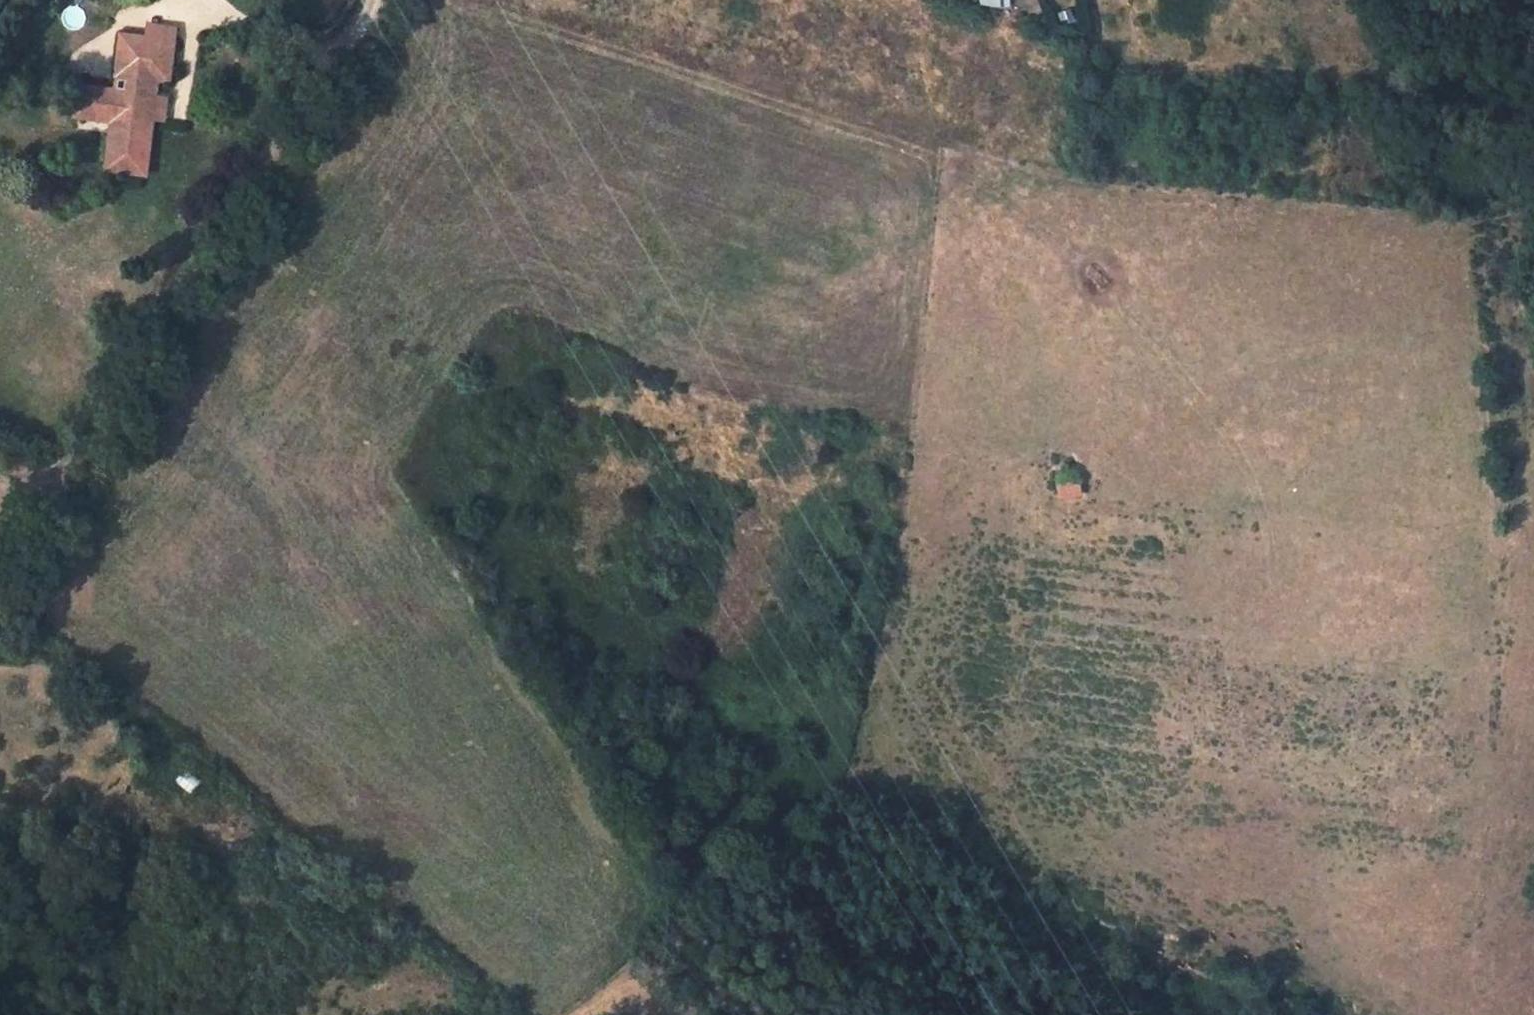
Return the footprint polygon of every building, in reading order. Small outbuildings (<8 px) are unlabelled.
[(125,77),(131,37),(120,35),(115,76),(125,77)] [(174,42),(131,37),(125,77),(128,77),(127,93),(78,86),(75,113),(127,119),(125,136),(109,135),(105,171),(144,176),(153,120),(140,118),(143,97),(149,98),(152,80),(168,82),(174,42)] [(1076,470),(1055,471),(1058,499),(1079,498),(1076,470)]
